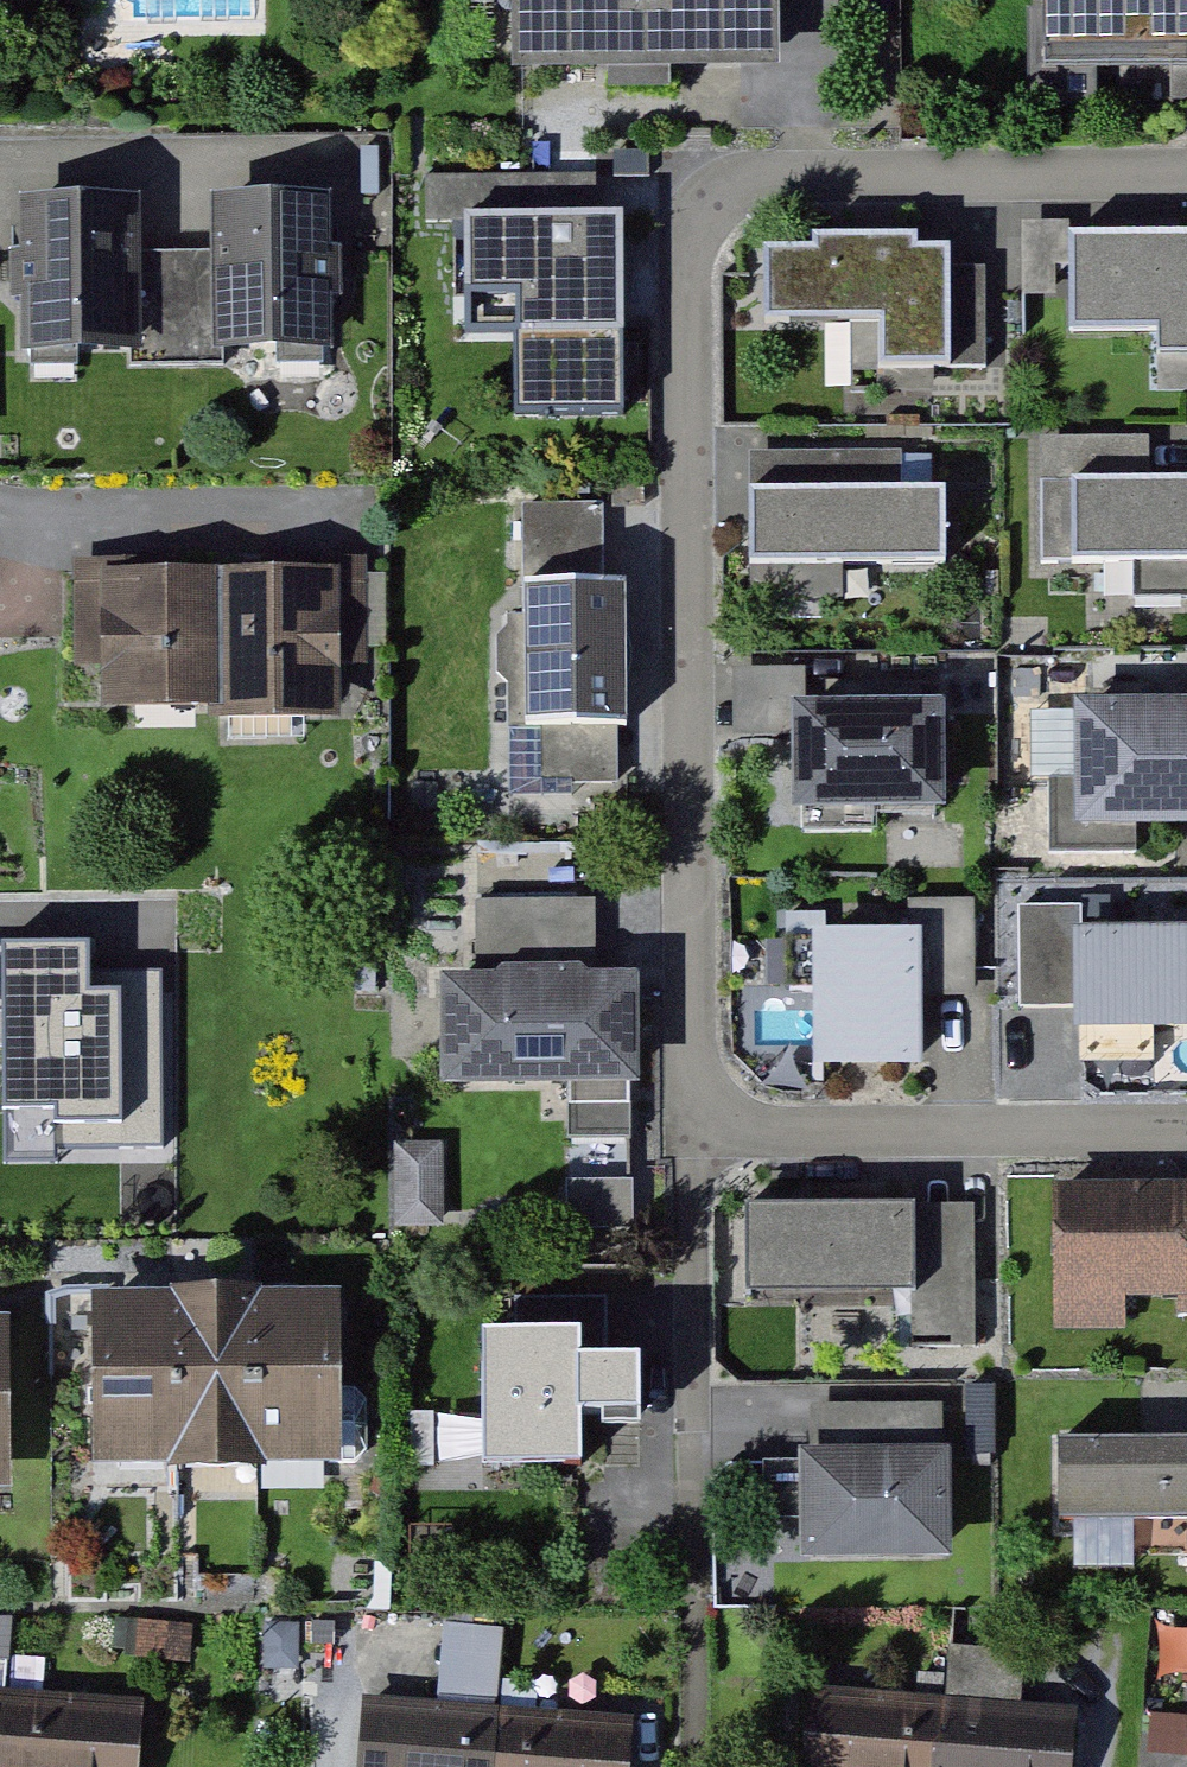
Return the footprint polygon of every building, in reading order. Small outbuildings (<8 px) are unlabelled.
[(514,65),(777,65),(777,0),(514,0),(514,65)] [(1050,44),(1186,43),(1186,0),(1050,0),(1050,44)] [(133,191),(27,197),(36,357),(336,341),(328,188),(216,194),(219,248),(136,252),(133,191)] [(622,207),(474,209),(475,286),(516,285),(517,407),(625,406),(622,207)] [(923,233),(821,235),(821,249),(774,251),(775,323),(889,321),(890,368),(958,366),(956,265),(955,246),(923,247),(923,233)] [(1083,234),(1083,331),(1163,331),(1163,386),(1186,386),(1186,234),(1083,234)] [(956,265),(958,366),(1001,365),(998,264),(956,265)] [(854,595),(854,566),(951,565),(950,488),(917,488),(917,449),(758,451),(759,596),(854,595)] [(1078,480),(1080,568),(1186,565),(1186,477),(1078,480)] [(534,504),(535,589),(616,588),(615,542),(615,503),(534,504)] [(356,562),(103,568),(106,707),(359,702),(356,562)] [(616,588),(535,589),(536,727),(550,727),(551,783),(630,782),(630,750),(629,726),(639,726),(638,588),(616,588)] [(793,669),(723,670),(724,736),(771,735),(772,809),(924,806),(922,700),(794,702),(793,669)] [(1095,703),(1096,824),(1186,823),(1186,702),(1095,703)] [(595,892),(484,893),(485,969),(597,967),(596,933),(595,892)] [(927,934),(928,992),(986,991),(983,898),(926,899),(927,934)] [(1023,1002),(1075,1002),(1074,924),(1074,900),(1023,901),(1023,1002)] [(1074,924),(1075,1002),(1075,1030),(1186,1029),(1186,924),(1074,924)] [(928,992),(927,934),(818,937),(821,1068),(930,1065),(928,992)] [(3,1105),(54,1105),(54,1119),(121,1119),(121,987),(88,987),(88,939),(4,939),(3,1105)] [(485,969),(437,970),(438,1083),(637,1080),(636,967),(597,967),(485,969)] [(448,1224),(449,1141),(401,1140),(400,1223),(448,1224)] [(1065,1197),(1067,1323),(1186,1322),(1186,1195),(1065,1197)] [(922,1202),(757,1206),(759,1290),(924,1285),(922,1202)] [(340,1286),(90,1290),(93,1461),(343,1457),(340,1286)] [(0,1313),(0,1482),(14,1482),(11,1313),(0,1313)] [(577,1460),(577,1403),(602,1403),(602,1419),(640,1419),(640,1350),(577,1350),(577,1324),(485,1324),(485,1460),(577,1460)] [(1064,1439),(1067,1520),(1182,1517),(1183,1572),(1186,1572),(1186,1435),(1064,1439)] [(949,1443),(797,1445),(799,1558),(950,1556),(949,1443)] [(1164,1629),(1164,1664),(1186,1664),(1186,1629),(1164,1629)] [(20,1690),(0,1690),(0,1766),(17,1766),(20,1690)] [(147,1697),(20,1690),(17,1766),(144,1766),(147,1697)] [(946,1702),(820,1692),(814,1766),(941,1766),(946,1702)] [(501,1708),(369,1697),(363,1766),(496,1766),(501,1708)] [(1073,1712),(946,1702),(941,1766),(1068,1766),(1073,1712)] [(634,1719),(501,1708),(496,1766),(630,1766),(634,1719)] [(1152,1712),(1148,1752),(1186,1755),(1186,1715),(1152,1712)]
